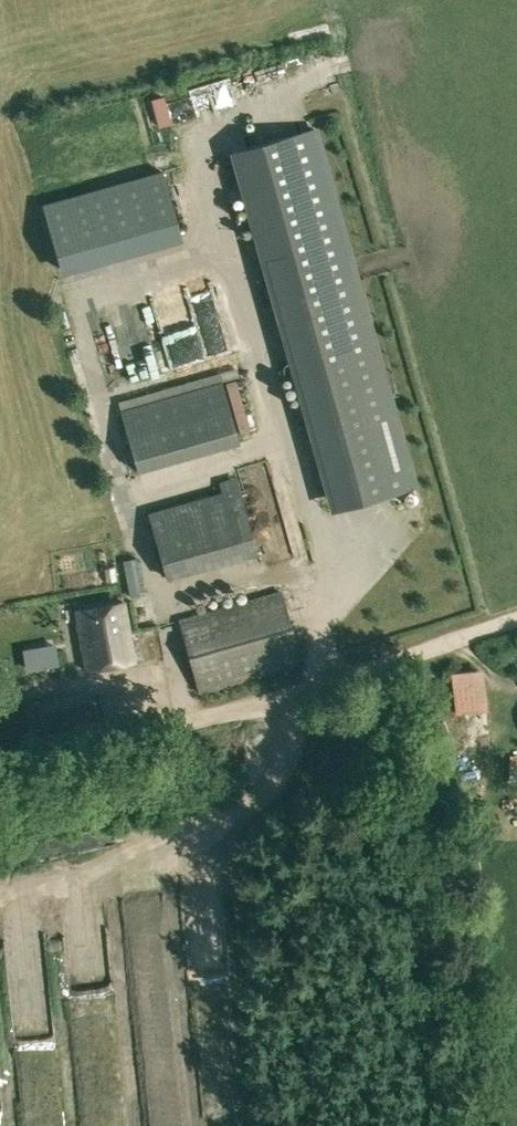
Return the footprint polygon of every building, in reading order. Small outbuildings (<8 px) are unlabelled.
[(330,512),(418,487),(318,129),(229,155),(330,512)] [(216,343),(207,345),(216,374),(225,372),(216,343)] [(245,374),(240,345),(231,347),(236,375),(245,374)] [(138,470),(238,442),(221,383),(121,411),(138,470)] [(148,512),(166,579),(259,554),(240,487),(148,512)] [(180,620),(197,694),(303,664),(282,589),(210,608),(211,612),(180,620)] [(76,611),(86,669),(134,661),(124,603),(76,611)] [(455,717),(463,717),(463,715),(489,713),(490,712),(495,712),(493,694),(483,695),(479,668),(450,674),(455,717)] [(17,698),(15,684),(7,685),(0,686),(0,701),(17,698)] [(39,700),(46,739),(98,731),(91,691),(39,700)] [(46,739),(39,700),(25,703),(30,742),(46,739)] [(463,715),(463,717),(466,746),(491,746),(489,713),(463,715)]
